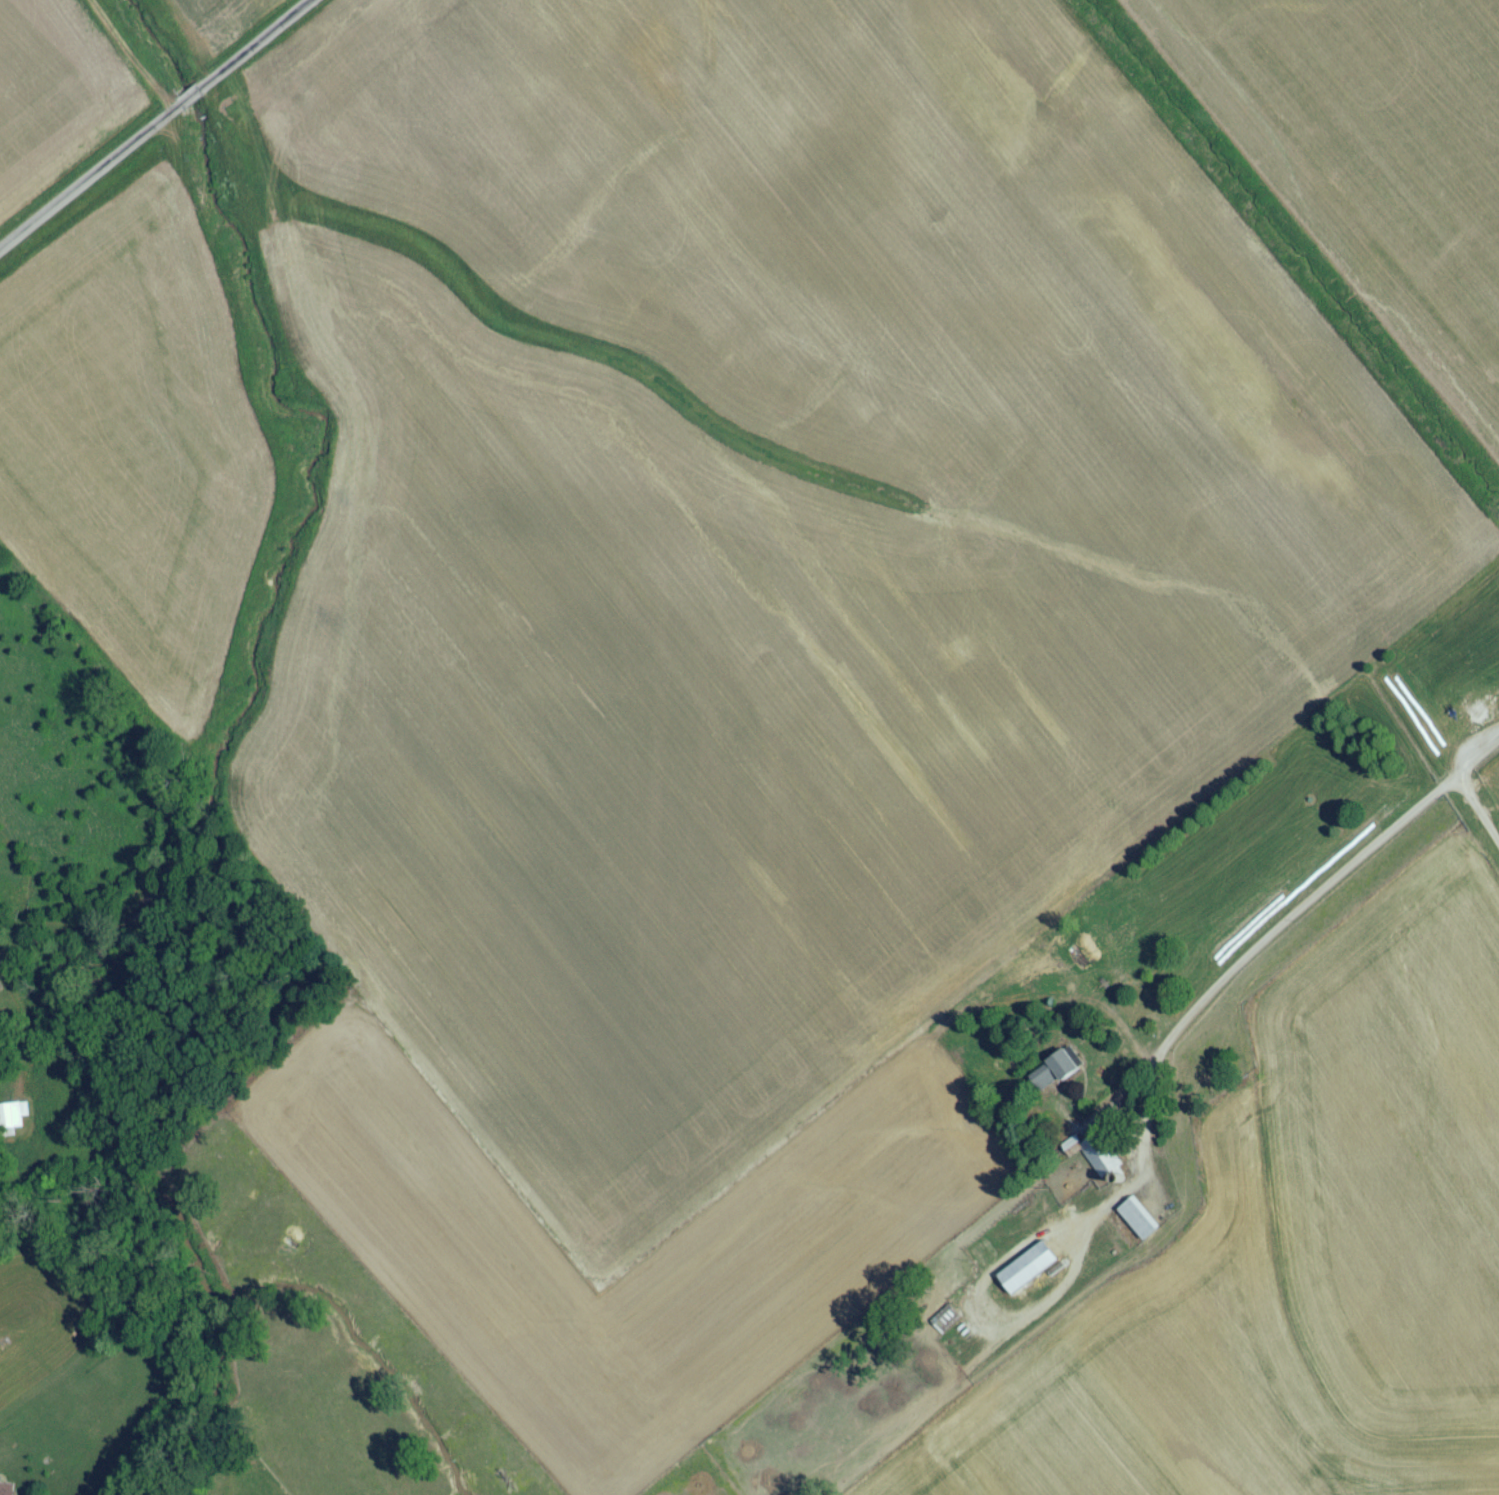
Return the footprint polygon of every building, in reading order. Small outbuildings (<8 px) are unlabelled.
[(1025,1078),(1037,1100),(1080,1077),(1068,1054),(1025,1078)] [(26,1108),(0,1108),(0,1136),(23,1136),(23,1122),(26,1122),(26,1108)] [(1080,1156),(1102,1185),(1122,1170),(1097,1137),(1082,1149),(1076,1141),(1062,1151),(1071,1163),(1080,1156)] [(1159,1235),(1137,1200),(1119,1211),(1141,1246),(1159,1235)] [(997,1279),(1011,1300),(1060,1265),(1046,1245),(997,1279)] [(961,1322),(948,1309),(931,1326),(943,1339),(961,1322)]
